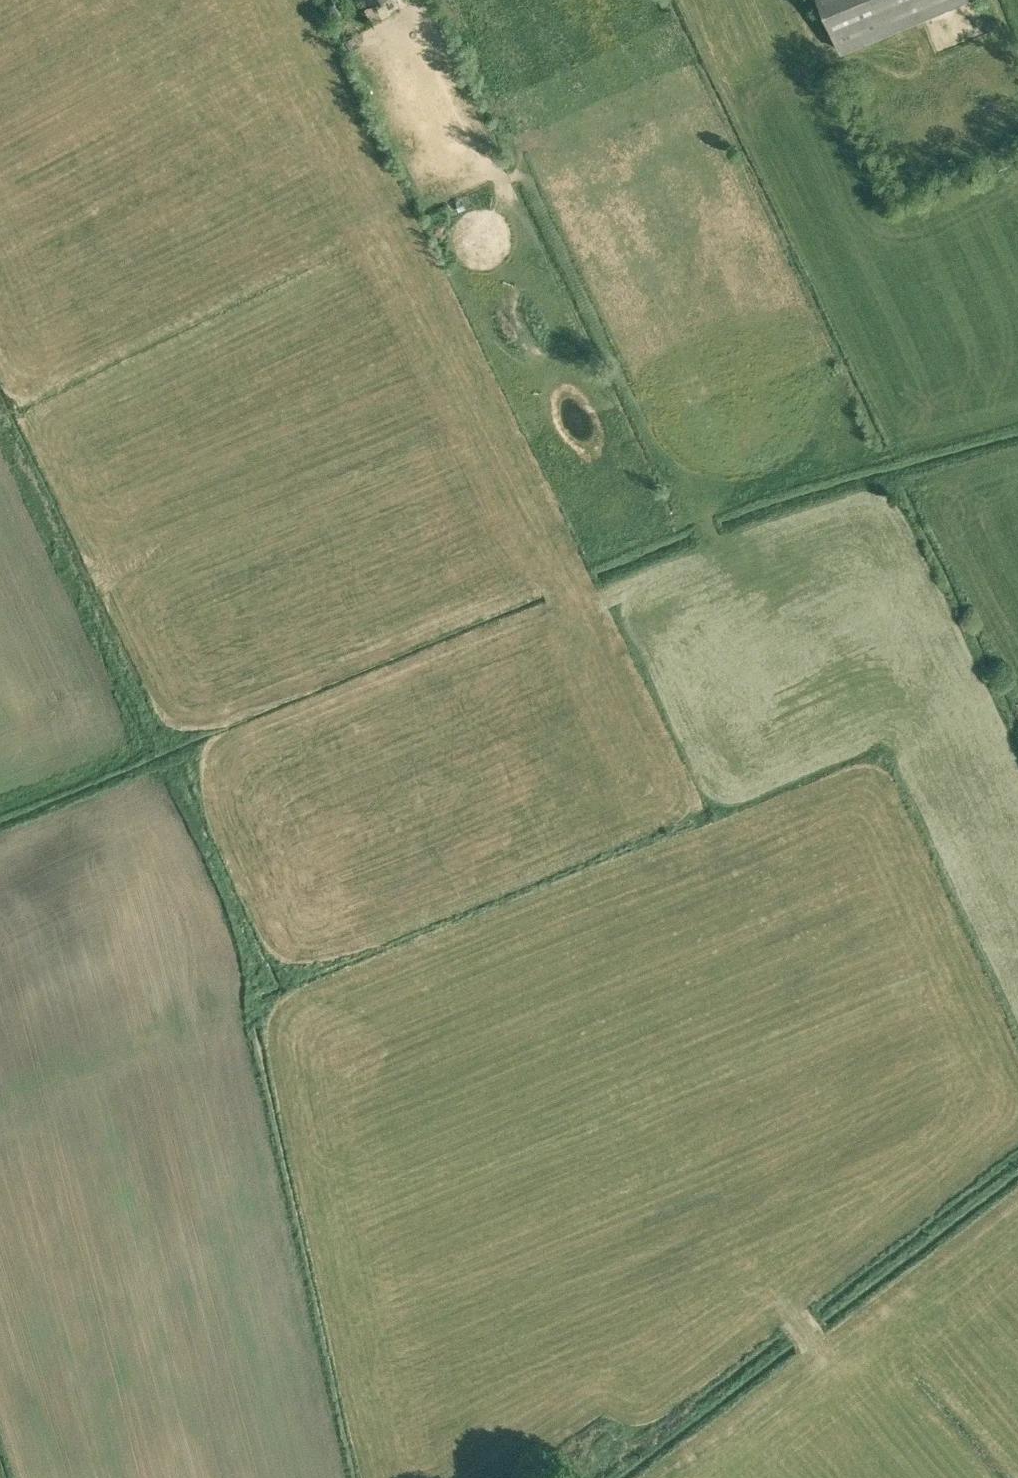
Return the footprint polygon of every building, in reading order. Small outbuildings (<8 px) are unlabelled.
[(344,4),(341,0),(326,0),(334,11),(344,4)] [(841,51),(965,0),(820,0),(841,51)]
